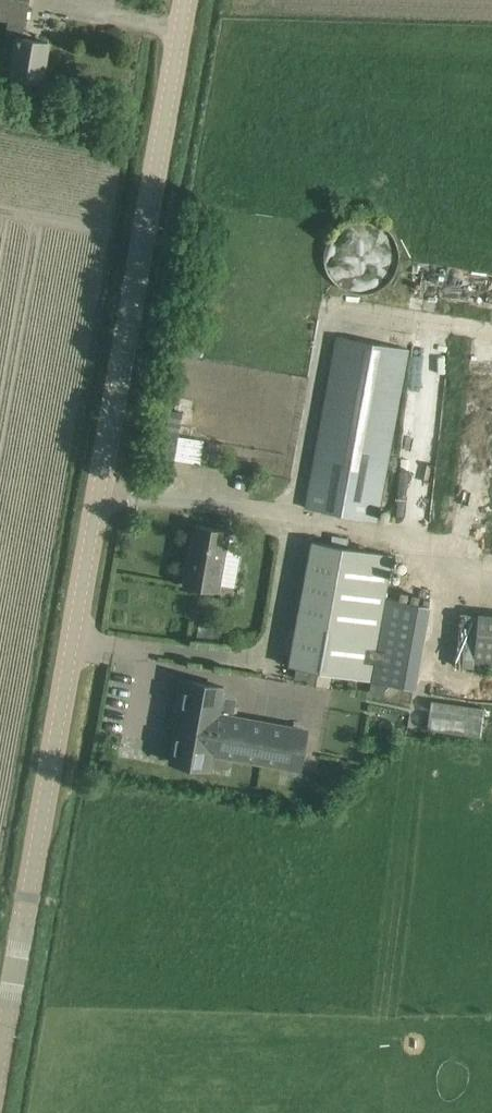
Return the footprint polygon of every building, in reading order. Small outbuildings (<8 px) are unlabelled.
[(20,76),(42,80),(48,42),(22,38),(29,0),(0,0),(0,19),(8,20),(5,44),(16,46),(12,75),(20,76)] [(330,236),(326,246),(324,257),(326,268),(331,278),(338,286),(348,292),(359,294),(370,293),(381,289),(389,282),(395,272),(398,261),(398,250),(394,240),(388,230),(379,224),(369,220),(358,220),(347,222),(338,228),(330,236)] [(337,336),(306,508),(377,521),(408,349),(337,336)] [(169,409),(165,430),(179,433),(183,411),(169,409)] [(179,434),(175,458),(201,462),(205,438),(179,434)] [(275,479),(279,458),(264,455),(259,476),(275,479)] [(218,591),(219,587),(232,589),(235,568),(223,566),(229,531),(195,525),(184,585),(218,591)] [(313,541),(290,666),(327,672),(325,683),(338,686),(341,675),(370,680),(376,649),(385,598),(393,556),(313,541)] [(479,615),(474,668),(491,669),(491,616),(479,615)] [(224,687),(186,680),(179,714),(175,713),(173,727),(177,728),(171,762),(212,769),(215,756),(299,771),(307,730),(219,714),(224,687)] [(372,681),(369,693),(384,695),(386,683),(372,681)] [(427,726),(481,736),(486,707),(432,697),(427,726)]
